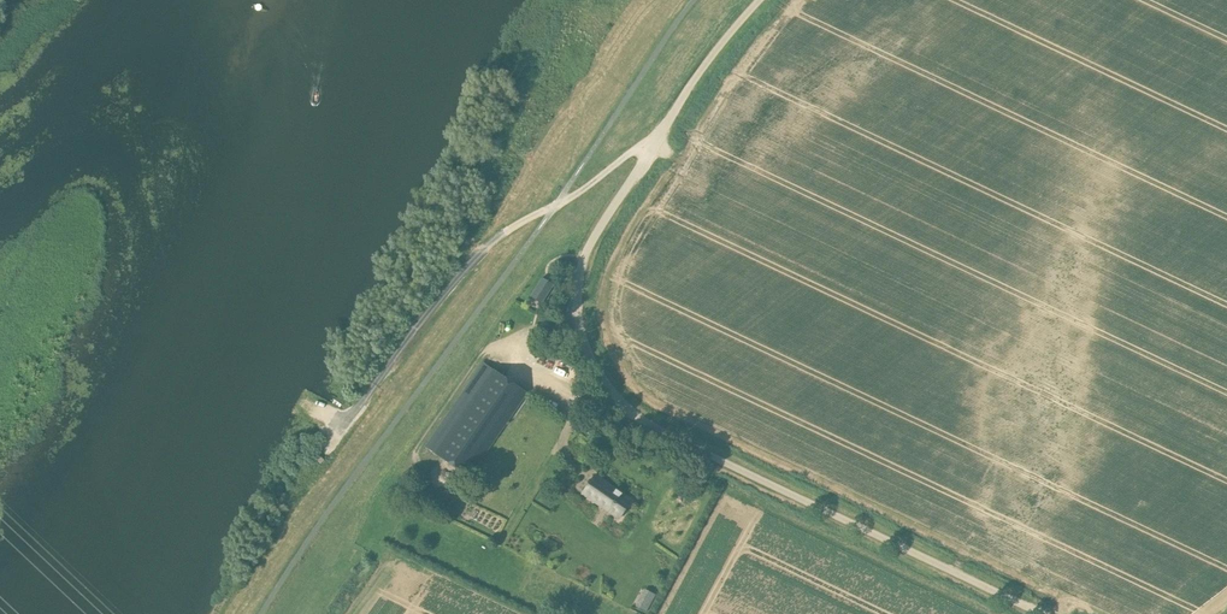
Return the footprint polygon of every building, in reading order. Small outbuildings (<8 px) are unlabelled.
[(553,280),(547,276),(544,274),(530,294),(540,301),(553,280)] [(469,477),(528,393),(484,362),(425,447),(469,477)] [(595,473),(582,493),(620,519),(634,499),(595,473)] [(645,588),(635,606),(646,612),(656,594),(645,588)]
